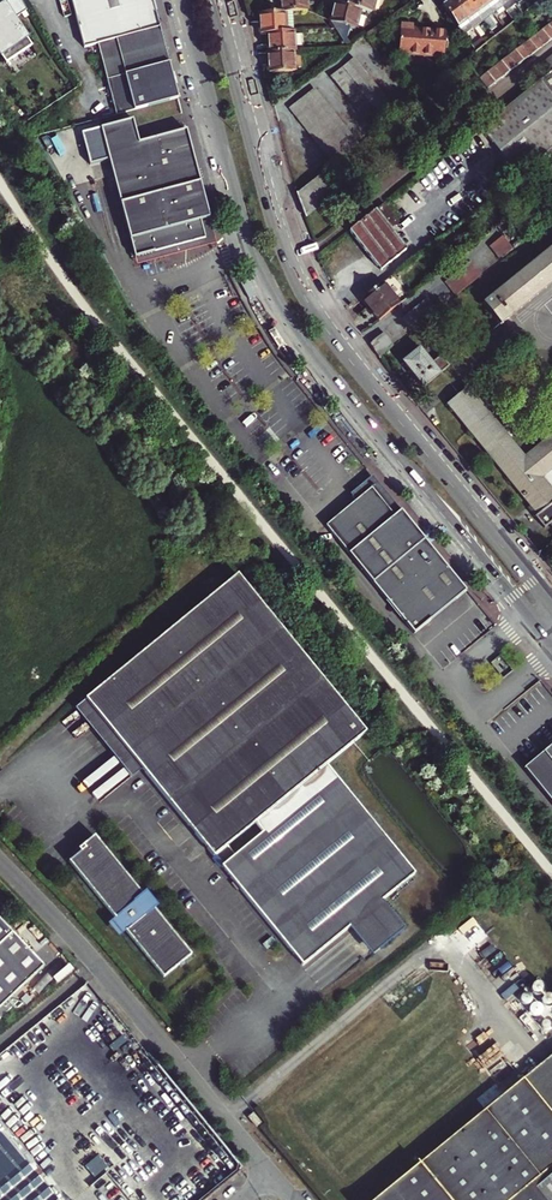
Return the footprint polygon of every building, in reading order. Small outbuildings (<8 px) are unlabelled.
[(160,27),(153,0),(69,0),(82,49),(96,45),(160,27)] [(304,14),(304,0),(278,0),(279,15),(290,14),(298,14),(304,14)] [(370,14),(374,0),(347,0),(345,7),(358,11),(370,14)] [(477,32),(453,0),(443,7),(467,40),(477,32)] [(484,21),(469,0),(453,0),(477,32),(480,30),(478,26),(484,21)] [(497,17),(484,0),(469,0),(484,21),(492,31),(498,26),(494,20),(497,17)] [(503,7),(499,0),(484,0),(497,17),(500,15),(497,11),(503,7)] [(515,2),(514,0),(499,0),(503,7),(504,8),(511,3),(512,5),(515,2)] [(521,9),(525,15),(534,7),(530,2),(521,9)] [(348,29),(354,31),(358,11),(345,7),(335,5),(330,25),(329,26),(333,32),(344,45),(348,29)] [(28,40),(6,8),(0,12),(0,53),(3,57),(28,40)] [(511,17),(515,22),(525,15),(521,9),(511,17)] [(299,34),(298,14),(290,14),(279,15),(265,16),(265,35),(273,35),(276,35),(291,34),(299,34)] [(509,58),(507,55),(478,79),(488,92),(544,48),(551,42),(551,23),(509,58)] [(400,54),(446,57),(447,32),(414,30),(415,27),(402,26),(400,54)] [(181,99),(179,92),(171,64),(169,64),(166,51),(160,27),(96,45),(102,70),(105,82),(110,81),(118,109),(119,115),(181,99)] [(482,38),(486,45),(496,37),(492,31),(482,38)] [(297,53),(299,53),(299,34),(291,34),(276,35),(276,47),(273,47),(273,55),(281,54),(297,53)] [(472,46),(476,52),(486,45),(482,38),(472,46)] [(273,75),(298,74),(297,53),(281,54),(281,66),(272,67),(273,75)] [(272,67),(281,66),(281,54),(273,55),(271,55),(272,67)] [(551,73),(551,72),(551,56),(538,67),(551,73)] [(375,133),(399,113),(355,58),(331,77),(375,133)] [(431,88),(435,93),(469,66),(465,61),(431,88)] [(551,149),(551,73),(485,125),(524,172),(551,149)] [(347,155),(360,144),(316,89),(291,109),(334,165),(347,155)] [(196,157),(189,131),(142,144),(136,121),(103,129),(135,252),(132,252),(134,258),(137,258),(137,259),(208,240),(203,222),(212,220),(196,157)] [(519,176),(524,172),(485,125),(482,128),(519,176)] [(297,194),(307,219),(337,195),(322,175),(297,194)] [(390,230),(400,222),(386,203),(376,211),(390,230)] [(377,266),(403,246),(390,230),(376,211),(350,231),(377,266)] [(213,222),(212,220),(203,222),(208,240),(137,259),(139,266),(209,247),(219,244),(217,238),(213,222)] [(504,258),(517,248),(506,235),(493,245),(504,258)] [(551,284),(551,248),(484,303),(501,325),(551,284)] [(448,281),(458,294),(484,274),(474,261),(448,281)] [(380,322),(400,307),(382,285),(363,301),(380,322)] [(406,318),(415,329),(439,310),(430,298),(406,318)] [(371,346),(379,358),(395,345),(386,333),(371,346)] [(403,362),(424,388),(451,366),(442,356),(433,363),(420,348),(403,362)] [(212,349),(199,357),(203,363),(216,355),(212,349)] [(544,478),(551,471),(551,435),(526,456),(470,387),(448,405),(531,508),(538,516),(551,505),(551,488),(544,478)] [(354,501),(369,488),(392,516),(399,510),(370,476),(349,494),(354,501)] [(392,516),(369,488),(354,501),(324,525),(331,533),(386,601),(413,633),(465,590),(449,571),(419,534),(404,516),(399,510),(392,516)] [(544,528),(551,522),(551,505),(538,516),(536,518),(544,528)] [(255,827),(289,800),(328,768),(368,736),(300,652),(240,578),(168,636),(86,702),(142,772),(213,860),(227,849),(255,827)] [(132,780),(142,772),(86,702),(75,710),(132,780)] [(545,751),(525,768),(551,800),(551,745),(545,751)] [(227,849),(213,860),(301,970),(416,878),(328,768),(289,800),(255,827),(263,836),(235,859),(227,849)] [(184,962),(190,956),(157,915),(156,914),(151,911),(147,907),(152,903),(148,898),(144,902),(141,897),(138,891),(94,837),(81,847),(83,849),(80,852),(68,862),(114,919),(116,921),(123,930),(124,932),(162,979),(179,966),(184,962)] [(154,903),(156,901),(151,894),(148,896),(145,892),(142,894),(140,890),(138,891),(141,897),(144,902),(148,898),(152,903),(147,907),(151,911),(156,914),(158,913),(155,909),(157,907),(154,903)] [(10,930),(0,919),(0,939),(10,930)] [(123,930),(119,933),(112,924),(116,921),(114,919),(107,925),(117,937),(124,932),(123,930)] [(119,933),(123,930),(116,921),(112,924),(119,933)] [(10,930),(0,939),(0,997),(40,960),(10,930)] [(524,1081),(551,1115),(551,1058),(531,1075),(524,1081)] [(551,1156),(551,1115),(524,1081),(378,1199),(498,1199),(551,1156)] [(253,1125),(259,1120),(251,1110),(245,1115),(253,1125)] [(38,1171),(25,1155),(18,1146),(0,1160),(0,1199),(26,1178),(27,1179),(38,1171)] [(498,1199),(551,1199),(551,1156),(498,1199)] [(38,1171),(27,1179),(26,1178),(0,1199),(61,1199),(38,1171)]
